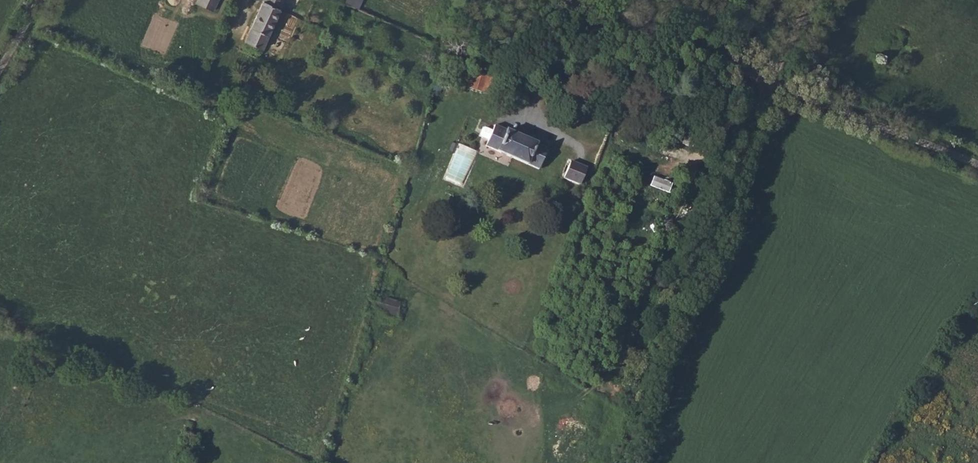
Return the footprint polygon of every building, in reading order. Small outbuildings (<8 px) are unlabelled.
[(163,5),(171,10),(176,0),(166,0),(163,5)] [(191,10),(208,18),(217,0),(196,0),(191,10)] [(250,29),(267,36),(284,0),(262,0),(254,19),(250,29)] [(250,29),(244,43),(262,50),(267,36),(250,29)] [(470,72),(467,89),(479,91),(482,74),(470,72)] [(486,141),(483,146),(499,153),(521,163),(536,169),(545,148),(492,125),(489,131),(486,141)] [(480,138),(486,141),(489,131),(483,129),(481,128),(479,130),(477,134),(478,137),(480,138)] [(663,139),(678,144),(681,133),(666,128),(663,139)] [(681,133),(678,144),(687,147),(692,133),(687,131),(685,135),(681,133)] [(590,169),(574,162),(567,178),(583,185),(590,169)] [(536,169),(521,163),(519,169),(534,175),(536,169)] [(375,307),(397,313),(401,299),(379,293),(375,307)]
